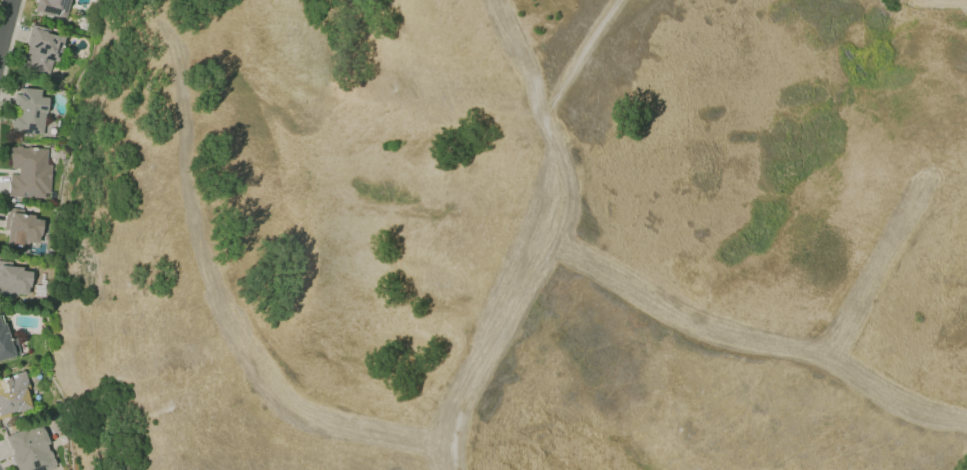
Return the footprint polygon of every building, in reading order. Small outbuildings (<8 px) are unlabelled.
[(66,19),(70,0),(36,0),(33,13),(66,19)] [(21,69),(48,75),(51,62),(56,63),(62,37),(48,34),(49,29),(30,25),(21,69)] [(39,89),(15,88),(12,131),(44,134),(46,97),(39,97),(39,89)] [(8,195),(49,197),(51,164),(46,164),(47,148),(9,146),(8,168),(17,169),(17,174),(9,174),(8,195)] [(42,219),(34,219),(34,215),(23,214),(23,209),(6,207),(4,231),(8,231),(6,242),(39,246),(42,219)] [(0,261),(0,295),(28,296),(30,271),(22,271),(22,267),(11,266),(11,262),(0,261)] [(19,355),(14,337),(7,339),(1,314),(0,314),(0,360),(19,355)] [(32,409),(23,373),(0,378),(0,416),(32,409)] [(39,423),(3,437),(16,469),(48,469),(56,467),(47,445),(48,444),(39,423)]
